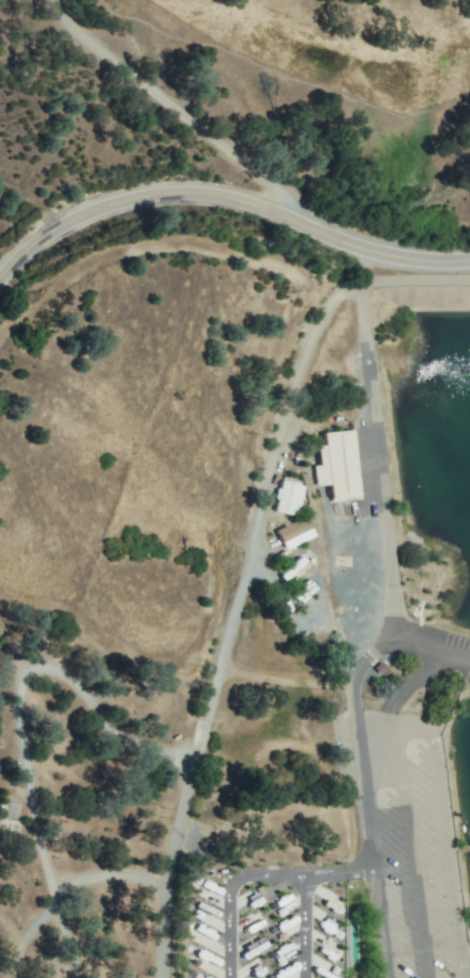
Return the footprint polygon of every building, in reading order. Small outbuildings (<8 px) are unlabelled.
[(356,497),(352,430),(325,432),(325,445),(320,446),(321,465),(315,466),(317,486),(331,485),(332,498),(356,497)] [(272,511),(295,517),(302,485),(280,480),(272,511)] [(315,537),(306,517),(277,530),(285,550),(315,537)] [(283,913),(298,907),(292,893),(277,899),(283,913)] [(279,941),(294,931),(286,919),(271,929),(279,941)] [(274,977),(300,977),(301,977),(293,963),(272,975),(274,977)]
